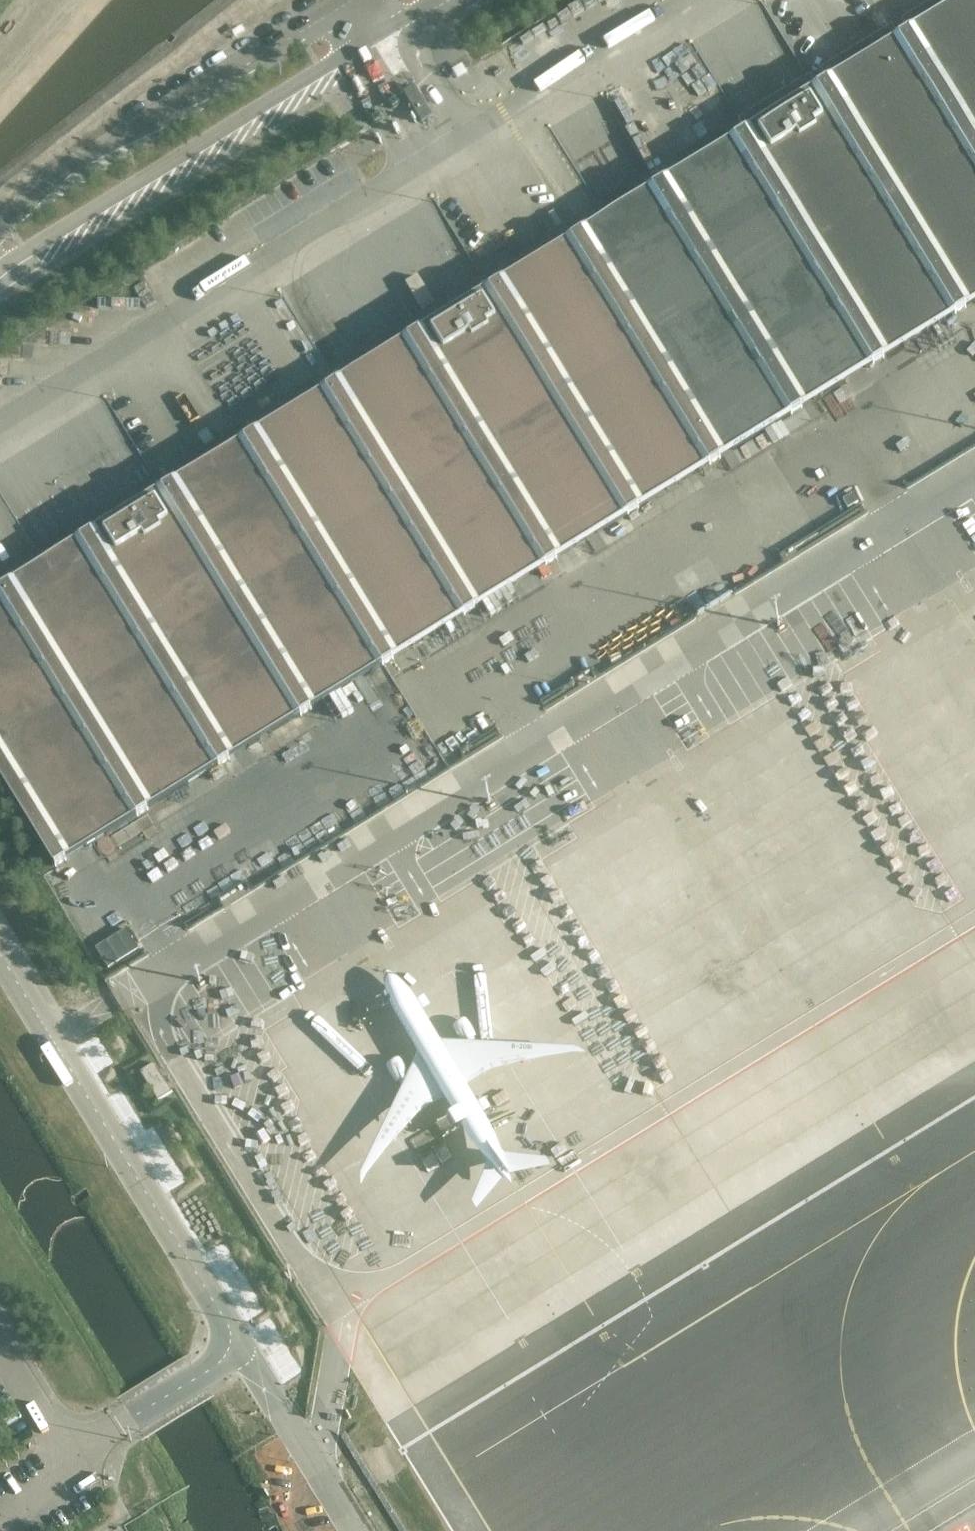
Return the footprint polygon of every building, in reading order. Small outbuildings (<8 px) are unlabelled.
[(432,114),(415,86),(403,94),(420,122),(432,114)]
